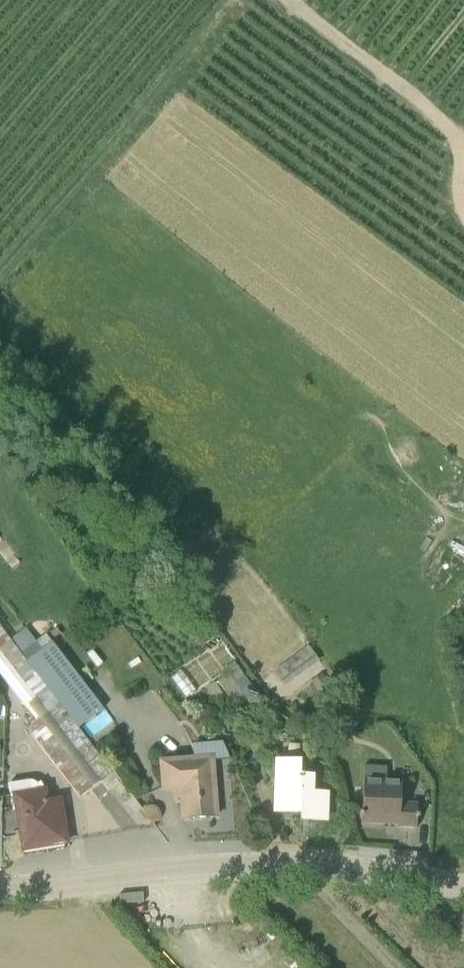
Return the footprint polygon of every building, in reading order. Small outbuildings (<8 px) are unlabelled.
[(102,710),(45,636),(35,643),(25,629),(24,630),(0,599),(0,629),(78,729),(102,710)] [(78,729),(0,629),(0,678),(34,722),(25,729),(77,799),(85,809),(107,792),(116,803),(117,803),(126,793),(78,729)] [(191,758),(157,761),(159,793),(174,792),(174,801),(179,800),(181,821),(215,818),(210,756),(209,756),(208,746),(190,748),(191,758)] [(299,815),(299,822),(327,823),(328,794),(313,793),(313,776),(299,776),(300,761),(291,761),(291,747),(279,746),(278,760),(273,760),(271,814),(299,815)] [(384,768),(363,767),(362,788),(351,787),(351,801),(361,802),(359,825),(396,826),(396,829),(414,829),(416,805),(399,804),(400,781),(384,780),(384,768)] [(27,782),(7,786),(9,794),(10,794),(19,854),(68,846),(60,799),(47,801),(45,790),(42,790),(39,784),(36,785),(31,783),(27,782)]
